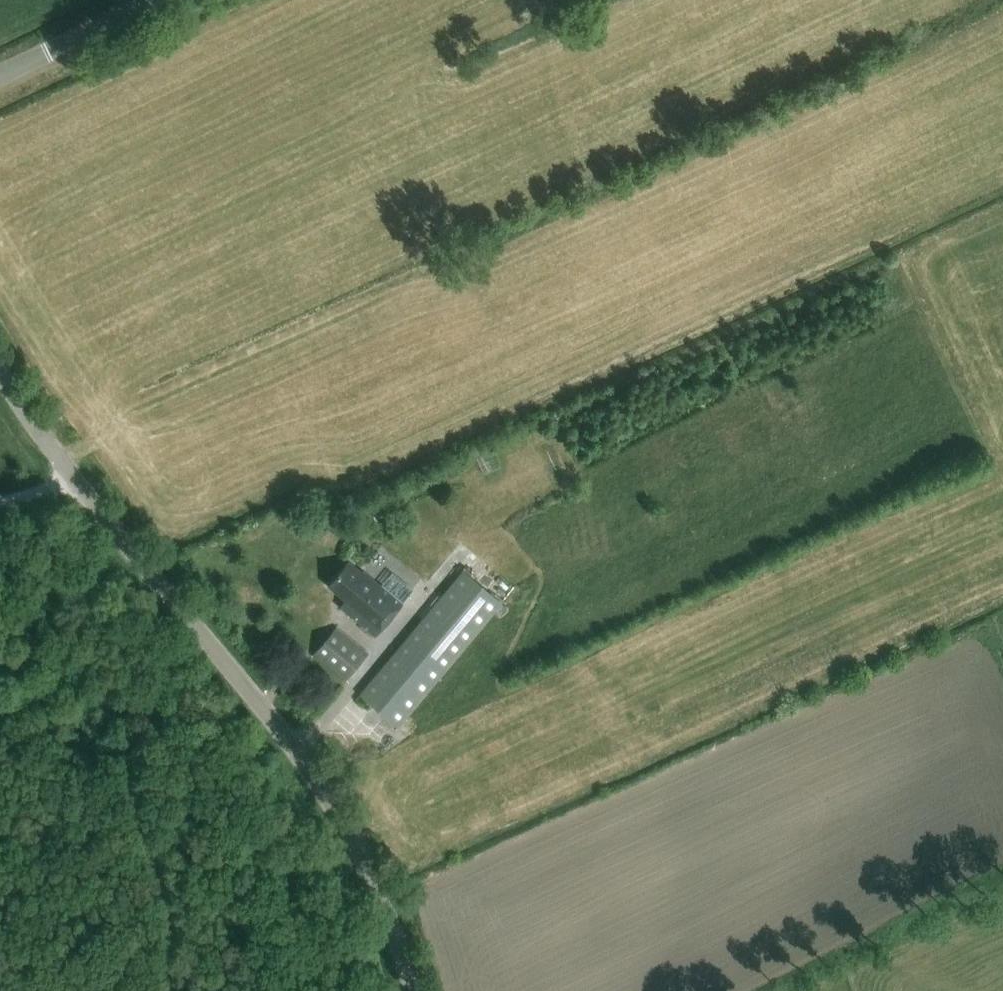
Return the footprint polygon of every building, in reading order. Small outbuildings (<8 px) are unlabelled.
[(361,571),(348,561),(327,586),(344,600),(338,608),(374,637),(402,603),(362,570),(361,571)] [(398,726),(501,603),(463,571),(360,694),(398,726)] [(396,574),(388,584),(404,599),(413,589),(396,574)] [(337,628),(314,656),(345,681),(368,654),(337,628)]
